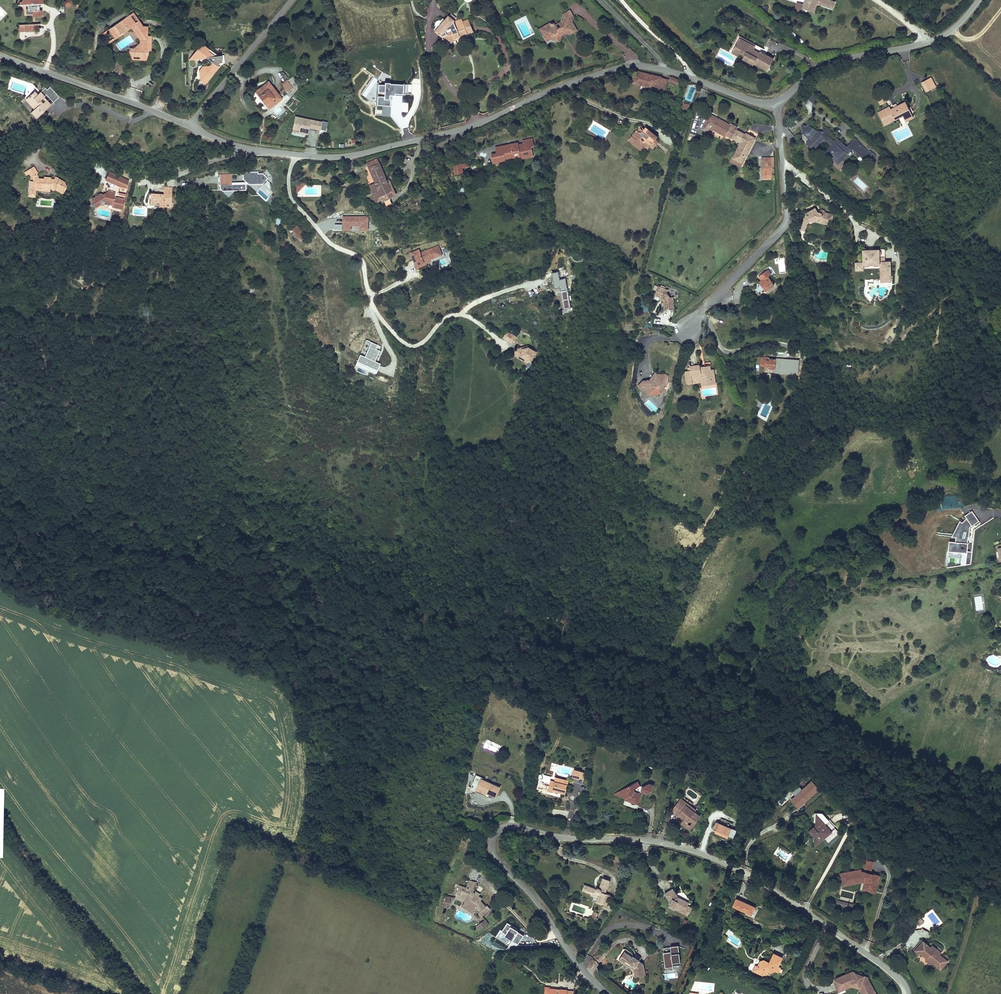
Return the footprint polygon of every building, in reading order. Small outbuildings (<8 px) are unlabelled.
[(43,0),(22,0),(25,4),(26,4),(26,9),(26,15),(31,15),(31,13),(34,13),(34,17),(42,16),(42,10),(39,10),(39,4),(43,4),(43,0)] [(817,6),(833,11),(835,5),(820,0),(804,0),(804,1),(807,2),(805,10),(815,13),(817,6)] [(135,11),(131,14),(137,22),(141,19),(135,11)] [(553,23),(544,27),(547,34),(545,35),(547,40),(551,38),(556,40),(561,38),(562,36),(561,34),(565,32),(566,35),(572,37),(577,34),(578,31),(575,24),(577,21),(574,13),(567,16),(564,22),(561,23),(563,29),(559,30),(557,25),(553,23)] [(145,25),(141,19),(137,22),(131,14),(111,28),(118,37),(118,38),(122,35),(122,34),(133,26),(142,39),(136,44),(136,47),(133,47),(133,48),(129,47),(129,51),(132,55),(145,55),(145,49),(148,49),(150,49),(151,39),(146,38),(146,34),(147,25),(145,25)] [(436,26),(435,28),(442,34),(447,46),(457,42),(456,38),(455,36),(460,34),(461,36),(468,34),(468,31),(473,29),(470,20),(464,22),(463,20),(463,19),(455,22),(455,21),(454,20),(455,19),(449,15),(446,19),(443,17),(442,19),(436,26)] [(111,42),(118,37),(111,28),(104,33),(111,42)] [(757,51),(758,49),(741,41),(737,49),(739,50),(742,44),(757,51)] [(771,55),(758,49),(757,51),(742,44),(739,50),(737,49),(734,57),(736,58),(738,54),(744,57),(743,60),(747,62),(748,60),(750,60),(747,67),(757,72),(757,70),(759,68),(772,74),(777,62),(769,59),(771,55)] [(211,54),(212,57),(217,56),(217,54),(207,45),(201,47),(211,54)] [(198,81),(203,84),(217,67),(216,66),(218,63),(221,62),(220,55),(217,56),(212,57),(211,54),(201,47),(199,50),(197,49),(196,51),(197,52),(192,57),(194,59),(206,58),(212,62),(208,67),(201,67),(202,72),(198,72),(198,81)] [(132,55),(129,51),(129,53),(130,59),(143,60),(148,49),(145,49),(145,55),(132,55)] [(738,54),(736,58),(736,59),(742,62),(743,60),(744,57),(738,54)] [(772,74),(759,68),(757,70),(770,76),(772,74)] [(661,78),(636,70),(632,82),(658,90),(658,88),(664,90),(666,86),(659,84),(661,78)] [(680,84),(681,80),(672,76),(670,80),(680,84)] [(936,86),(931,77),(921,82),(926,91),(936,86)] [(289,78),(284,82),(287,87),(289,89),(290,90),(295,86),(289,78)] [(668,80),(661,78),(659,84),(666,86),(668,80)] [(377,95),(376,104),(381,104),(381,116),(389,116),(390,95),(388,95),(388,93),(393,93),(393,91),(402,92),(402,90),(406,91),(406,83),(402,83),(402,82),(389,81),(389,80),(384,80),(383,83),(377,83),(377,91),(383,91),(383,95),(377,95)] [(282,98),(270,81),(257,91),(260,95),(264,93),(270,101),(266,103),(269,108),(282,98)] [(48,90),(58,100),(61,97),(51,87),(48,90)] [(37,118),(50,107),(46,102),(44,104),(41,101),(46,97),(41,92),(38,95),(35,92),(27,99),(35,109),(32,112),(37,118)] [(270,101),(264,93),(260,95),(266,103),(270,101)] [(813,103),(817,99),(811,94),(808,99),(813,103)] [(35,109),(27,99),(24,102),(32,112),(35,109)] [(910,117),(907,111),(909,110),(906,104),(891,111),(890,108),(879,113),(884,124),(895,119),(895,121),(904,117),(905,120),(910,117)] [(910,117),(905,120),(906,123),(913,119),(909,110),(907,111),(910,117)] [(737,126),(730,122),(729,124),(709,113),(701,128),(707,131),(709,127),(727,136),(728,134),(741,141),(733,156),(742,161),(754,137),(745,132),(745,133),(736,128),(737,126)] [(308,134),(310,127),(320,130),(322,120),(295,115),(292,128),(298,130),(298,132),(308,134)] [(640,125),(632,136),(635,139),(633,142),(640,148),(641,146),(645,149),(648,145),(650,146),(652,143),(655,145),(658,141),(655,139),(658,135),(646,126),(644,128),(640,125)] [(841,161),(850,151),(848,149),(847,148),(840,142),(838,145),(834,142),(827,135),(830,132),(826,128),(822,132),(823,133),(820,136),(818,134),(817,135),(816,134),(817,133),(808,125),(806,126),(803,131),(802,132),(811,140),(807,144),(814,150),(824,140),(829,145),(831,147),(826,153),(831,158),(834,155),(841,161)] [(786,135),(790,141),(795,138),(791,132),(786,135)] [(509,145),(498,148),(499,150),(492,151),(494,160),(501,158),(501,156),(515,152),(515,151),(520,150),(521,153),(522,156),(534,153),(532,144),(534,144),(532,138),(518,142),(518,140),(508,142),(509,145)] [(867,162),(872,156),(854,140),(852,142),(856,146),(853,149),(860,155),(862,154),(866,157),(864,159),(867,162)] [(521,153),(520,150),(515,151),(515,152),(501,156),(501,158),(521,153)] [(838,164),(841,161),(834,155),(831,158),(838,164)] [(773,169),(773,165),(770,165),(769,157),(762,157),(763,174),(772,173),(772,170),(773,169)] [(467,164),(466,160),(453,163),(455,171),(463,170),(462,165),(467,164)] [(392,190),(381,161),(371,165),(377,181),(372,183),(377,196),(392,190)] [(68,188),(66,182),(57,177),(56,179),(53,179),(51,177),(50,177),(50,180),(45,180),(45,179),(41,179),(39,174),(40,173),(36,166),(26,173),(28,176),(31,174),(34,178),(35,176),(37,179),(37,182),(32,182),(31,198),(38,198),(38,189),(43,189),(43,188),(52,188),(52,187),(56,187),(65,193),(68,188)] [(125,187),(127,180),(108,171),(104,179),(119,186),(125,187)] [(248,185),(262,185),(267,179),(263,174),(258,174),(258,172),(242,173),(243,179),(248,185)] [(220,188),(228,196),(234,190),(245,190),(245,184),(237,184),(237,183),(231,183),(231,184),(219,184),(220,188)] [(150,192),(149,203),(153,203),(152,206),(158,207),(158,206),(168,207),(170,187),(163,186),(162,194),(158,193),(157,191),(155,193),(150,192)] [(393,194),(392,190),(377,196),(378,199),(393,194)] [(121,208),(123,198),(113,196),(114,192),(107,191),(102,194),(99,193),(91,198),(90,200),(95,207),(100,203),(102,204),(104,203),(111,204),(111,206),(121,208)] [(834,223),(835,217),(827,215),(826,213),(824,213),(822,214),(822,215),(820,215),(819,213),(817,211),(809,215),(808,220),(811,225),(815,223),(816,223),(819,221),(824,222),(825,226),(831,227),(832,222),(834,223)] [(292,226),(301,238),(306,234),(297,222),(292,226)] [(429,258),(441,253),(437,245),(419,252),(418,249),(411,251),(413,255),(414,254),(415,257),(416,257),(417,259),(415,260),(414,262),(416,267),(420,265),(421,263),(420,261),(422,260),(423,263),(425,263),(429,262),(429,260),(429,258)] [(403,255),(402,263),(414,258),(413,255),(411,251),(403,255)] [(864,253),(865,265),(856,265),(857,274),(865,273),(865,268),(881,268),(886,268),(886,277),(887,283),(892,283),(892,277),(892,265),(887,265),(886,253),(864,253)] [(570,309),(566,278),(560,279),(559,271),(552,272),(555,295),(562,294),(563,309),(570,309)] [(768,272),(758,278),(761,283),(759,284),(764,293),(773,287),(768,279),(771,277),(768,272)] [(665,304),(664,305),(665,313),(674,312),(673,300),(670,300),(667,296),(668,293),(658,289),(655,298),(661,300),(662,300),(665,304)] [(502,337),(508,341),(513,335),(506,331),(502,337)] [(523,358),(525,362),(530,361),(535,352),(530,349),(528,352),(525,350),(524,348),(520,349),(518,348),(516,348),(514,352),(514,354),(517,356),(519,355),(523,358)] [(799,366),(801,357),(793,355),(791,365),(799,366)] [(374,367),(372,371),(376,372),(379,363),(365,357),(363,362),(374,367)] [(783,379),(784,365),(774,364),(773,366),(772,368),(767,367),(767,366),(766,363),(759,363),(758,368),(761,368),(761,371),(765,372),(764,376),(777,377),(777,379),(783,379)] [(693,379),(694,379),(704,378),(705,385),(713,384),(712,374),(715,373),(715,368),(710,368),(710,365),(705,365),(705,368),(701,369),(700,366),(700,364),(690,365),(690,370),(688,370),(685,370),(687,384),(693,383),(693,379)] [(650,380),(647,380),(647,382),(643,382),(642,383),(642,386),(640,387),(643,391),(645,390),(649,394),(652,393),(653,393),(654,393),(655,393),(657,395),(660,392),(661,393),(664,389),(663,388),(668,382),(667,375),(667,374),(666,374),(656,375),(657,379),(650,380)] [(972,525),(967,516),(963,521),(960,519),(952,535),(956,536),(956,540),(949,539),(948,550),(967,553),(965,565),(971,564),(973,552),(967,551),(970,526),(972,525)] [(583,780),(585,772),(573,769),(571,777),(583,780)] [(487,795),(488,792),(480,788),(485,778),(482,777),(476,790),(487,795)] [(501,786),(485,778),(480,788),(488,792),(497,796),(501,786)] [(556,781),(552,780),(548,791),(553,792),(554,791),(561,793),(562,790),(567,792),(570,781),(565,779),(563,783),(556,781)] [(791,790),(797,797),(792,802),(798,808),(820,788),(812,779),(802,788),(798,784),(791,790)] [(641,786),(639,781),(622,790),(623,792),(622,797),(626,798),(628,798),(628,799),(632,800),(630,803),(640,806),(644,795),(636,792),(635,790),(641,786)] [(643,788),(642,792),(646,794),(647,792),(652,790),(655,791),(656,785),(652,784),(643,788)] [(682,799),(679,803),(685,807),(690,806),(682,799)] [(695,810),(690,806),(685,807),(679,803),(673,811),(679,816),(680,814),(686,819),(685,821),(689,824),(691,821),(695,824),(700,816),(696,813),(695,810)] [(836,827),(823,812),(819,816),(821,818),(826,825),(826,827),(822,832),(825,836),(836,827)] [(818,832),(820,830),(817,826),(818,820),(821,818),(819,816),(817,813),(815,829),(812,831),(816,836),(819,833),(818,832)] [(825,836),(822,832),(826,827),(826,825),(821,818),(818,820),(817,826),(820,830),(818,832),(819,833),(816,836),(814,842),(816,844),(825,836)] [(690,830),(695,824),(691,821),(689,824),(685,821),(682,824),(690,830)] [(715,822),(712,832),(729,837),(732,828),(715,822)] [(829,841),(840,832),(836,827),(825,836),(829,841)] [(848,874),(840,875),(842,880),(845,880),(846,885),(851,884),(850,880),(854,879),(854,881),(863,879),(863,878),(867,879),(867,880),(868,880),(867,883),(865,883),(864,887),(875,890),(878,880),(879,880),(880,875),(863,871),(862,869),(848,872),(848,874)] [(606,893),(611,880),(604,878),(601,888),(600,888),(599,888),(599,889),(599,890),(587,886),(585,892),(595,895),(594,897),(600,900),(599,903),(602,904),(603,903),(605,898),(607,893),(606,893)] [(875,890),(864,887),(864,890),(877,894),(880,881),(879,880),(878,880),(875,890)] [(475,913),(476,911),(480,915),(479,916),(482,920),(491,912),(487,907),(485,909),(480,903),(482,902),(479,899),(474,895),(476,893),(475,891),(477,884),(468,881),(466,889),(465,889),(464,893),(458,892),(456,900),(462,902),(465,905),(465,906),(475,913)] [(680,897),(674,888),(666,894),(672,903),(671,907),(676,910),(678,907),(686,911),(689,905),(690,903),(680,897)] [(756,907),(736,899),(732,907),(752,916),(756,907)] [(678,907),(676,910),(689,916),(694,908),(689,905),(686,911),(678,907)] [(475,913),(465,906),(463,909),(474,916),(475,913)] [(593,911),(590,918),(596,921),(599,914),(593,911)] [(489,925),(485,922),(479,931),(483,934),(489,925)] [(921,953),(929,945),(924,941),(915,950),(920,955),(921,953)] [(671,951),(663,952),(665,967),(673,966),(672,962),(680,961),(678,945),(671,946),(671,951)] [(929,945),(921,953),(926,958),(933,964),(941,971),(949,962),(941,955),(936,952),(938,949),(934,945),(932,948),(929,945)] [(632,956),(625,951),(621,958),(626,961),(627,960),(632,964),(630,967),(634,971),(636,978),(646,976),(645,965),(639,961),(635,958),(636,957),(633,955),(632,956)] [(782,957),(774,953),(770,962),(765,960),(760,962),(758,967),(756,966),(754,972),(763,976),(762,972),(769,970),(770,974),(777,971),(778,972),(781,967),(778,966),(782,957)] [(626,961),(621,958),(619,960),(630,967),(632,964),(627,960),(626,961)] [(869,978),(865,976),(858,973),(853,971),(851,972),(852,974),(841,980),(838,978),(836,984),(840,991),(845,989),(844,987),(854,981),(865,987),(869,993),(877,993),(869,978)] [(851,972),(838,978),(841,980),(852,974),(851,972)] [(845,989),(854,984),(863,989),(866,993),(869,993),(865,987),(854,981),(844,987),(845,989)]
